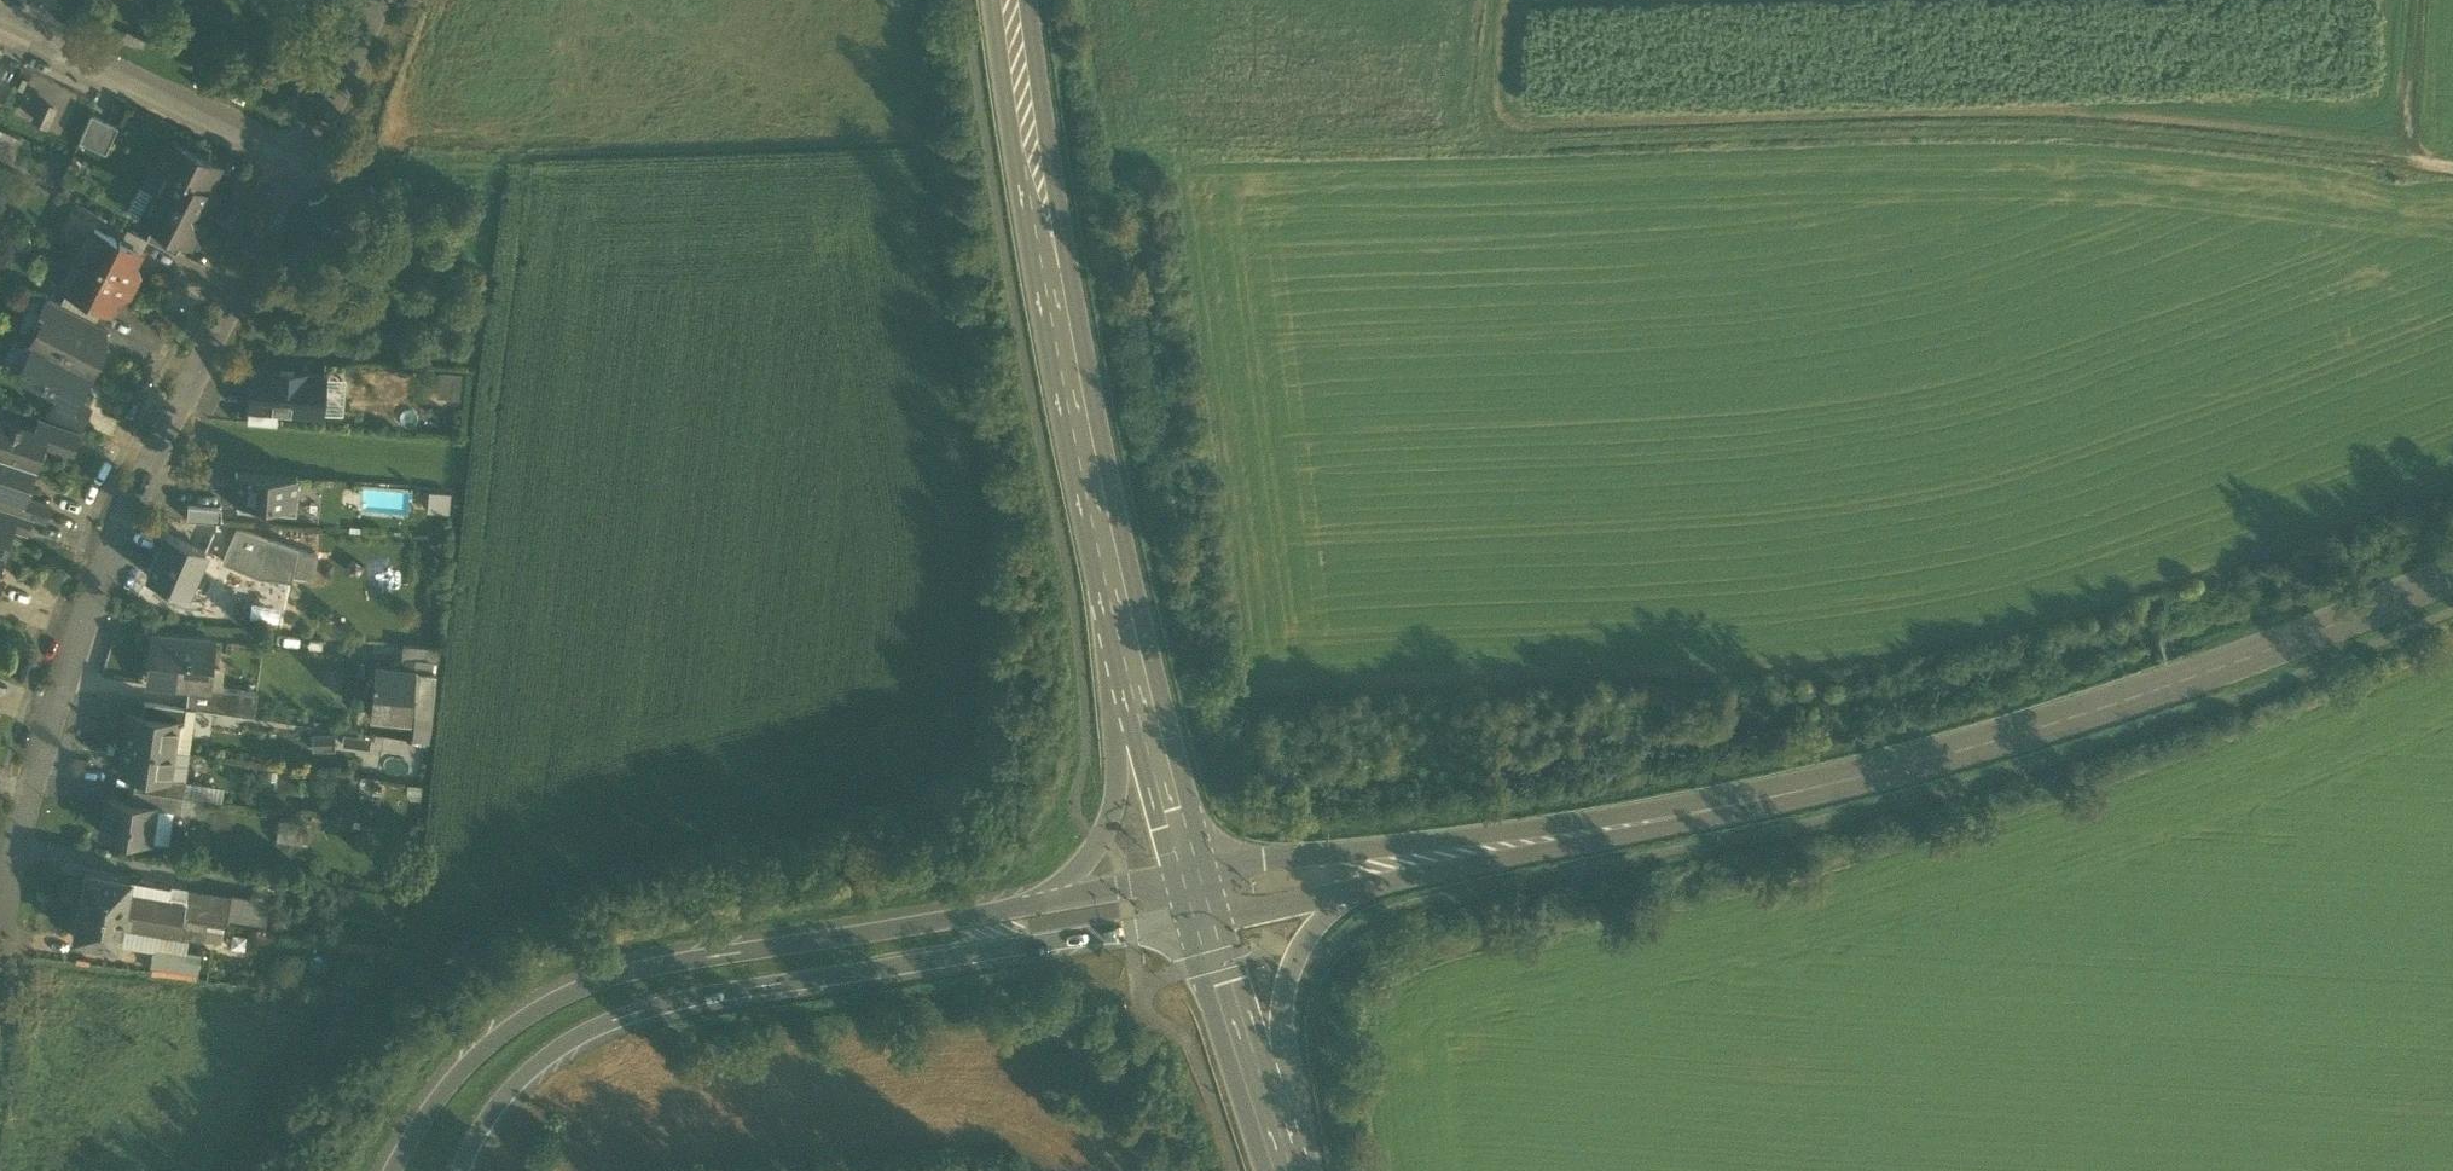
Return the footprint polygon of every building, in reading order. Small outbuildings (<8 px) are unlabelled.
[(54,107),(43,102),(35,119),(46,124),(54,107)] [(118,126),(91,114),(79,140),(105,153),(118,126)] [(10,168),(21,135),(0,129),(0,164),(10,168)] [(220,165),(171,139),(157,165),(166,170),(141,219),(153,225),(182,240),(190,244),(199,227),(201,228),(209,210),(208,209),(217,192),(208,188),(220,165)] [(182,240),(153,225),(146,237),(175,253),(182,240)] [(140,250),(94,228),(87,243),(77,246),(73,254),(133,285),(138,276),(133,264),(140,250)] [(133,285),(73,254),(68,263),(72,272),(64,288),(109,311),(116,297),(129,294),(133,285)] [(85,315),(47,295),(39,311),(47,315),(49,313),(79,328),(85,315)] [(79,328),(49,313),(47,315),(33,343),(89,371),(105,341),(79,328)] [(89,371),(33,343),(18,373),(61,395),(74,402),(75,399),(89,371)] [(324,375),(251,369),(248,407),(277,410),(321,413),(324,375)] [(74,402),(61,395),(49,419),(76,428),(88,406),(75,399),(74,402)] [(277,410),(248,407),(247,422),(276,424),(277,410)] [(76,428),(49,419),(38,415),(33,429),(42,432),(40,438),(71,449),(78,429),(76,428)] [(0,418),(0,454),(31,465),(32,465),(40,438),(42,432),(33,429),(0,418)] [(21,497),(22,493),(31,465),(0,454),(0,490),(21,497)] [(297,476),(236,472),(233,509),(294,513),(297,476)] [(22,493),(21,497),(0,490),(0,505),(28,515),(44,520),(50,502),(22,493)] [(426,490),(425,509),(448,510),(448,491),(426,490)] [(0,505),(0,519),(10,523),(9,526),(22,530),(28,515),(0,505)] [(221,507),(188,505),(187,519),(221,520),(221,507)] [(9,526),(10,523),(0,519),(0,551),(9,526)] [(297,547),(236,529),(223,560),(259,575),(291,578),(297,547)] [(205,550),(165,533),(147,574),(187,591),(205,550)] [(211,642),(158,637),(154,682),(187,686),(206,687),(211,642)] [(405,659),(404,671),(429,674),(430,662),(437,663),(439,649),(403,646),(402,659),(405,659)] [(404,671),(373,668),(368,717),(409,721),(412,691),(424,693),(433,694),(436,669),(431,668),(431,674),(429,674),(404,671)] [(206,687),(187,686),(185,707),(187,707),(239,714),(241,690),(206,687)] [(423,703),(419,703),(415,741),(428,742),(433,694),(424,693),(423,703)] [(185,707),(144,701),(142,715),(176,720),(176,722),(185,723),(187,707),(185,707)] [(142,715),(128,713),(124,742),(172,749),(176,722),(176,720),(142,715)] [(384,748),(401,751),(403,738),(342,730),(340,748),(383,754),(384,748)] [(172,749),(124,742),(120,770),(134,773),(168,777),(168,776),(172,749)] [(168,777),(134,773),(132,787),(182,794),(185,779),(168,776),(168,777)] [(182,794),(132,787),(130,802),(154,805),(154,806),(180,810),(182,794)] [(130,802),(106,798),(101,832),(123,835),(125,838),(140,840),(143,838),(149,839),(154,806),(154,805),(130,802)] [(130,877),(85,868),(79,902),(124,911),(127,895),(129,881),(130,877)] [(143,883),(129,881),(127,895),(140,897),(141,896),(143,883)] [(203,891),(188,888),(186,898),(187,898),(183,918),(199,920),(203,891)] [(231,895),(203,891),(199,920),(225,924),(227,924),(231,895)] [(168,901),(141,896),(140,897),(127,895),(124,911),(183,920),(183,918),(187,898),(186,898),(169,895),(168,901)] [(124,911),(79,902),(72,936),(117,944),(121,926),(124,911)] [(183,920),(124,911),(121,926),(154,932),(180,936),(183,920)] [(121,926),(117,944),(151,950),(154,932),(121,926)]
